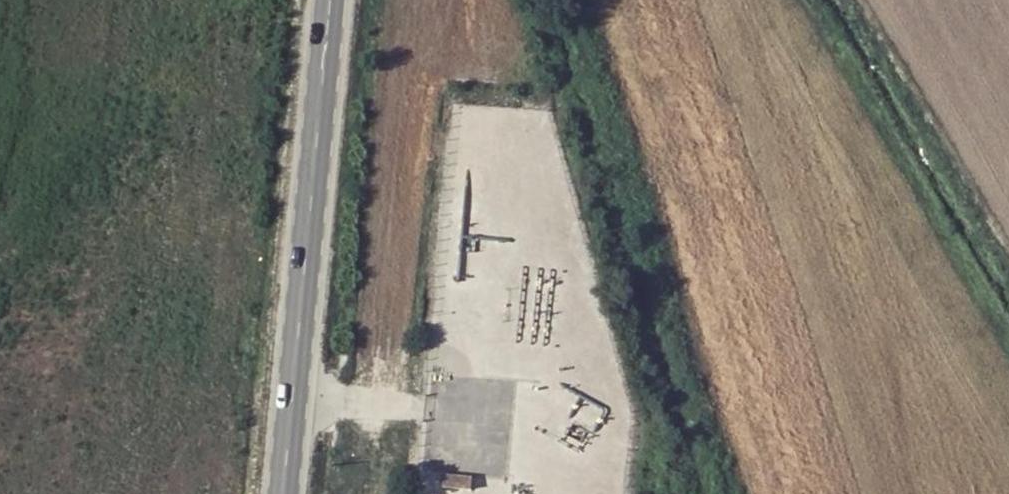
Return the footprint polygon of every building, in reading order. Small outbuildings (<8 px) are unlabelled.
[(472,476),(440,474),(440,488),(472,490),(472,476)]
